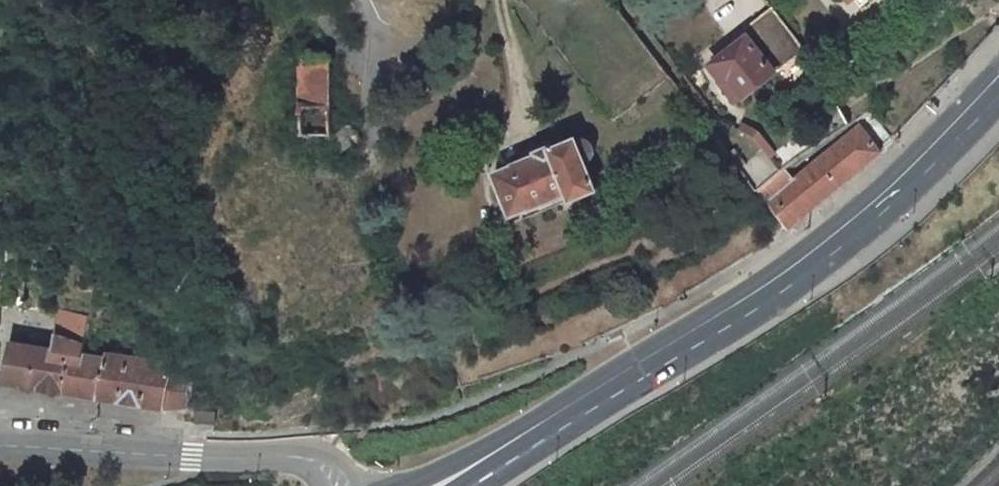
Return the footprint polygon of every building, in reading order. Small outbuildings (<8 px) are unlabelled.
[(726,34),(766,5),(763,0),(703,0),(701,1),(726,34)] [(744,41),(713,66),(725,80),(720,84),(736,103),(745,95),(748,99),(801,57),(768,15),(745,34),(744,35),(743,37),(743,39),(743,40),(744,41)] [(323,54),(301,55),(301,134),(330,134),(330,49),(323,49),(323,54)] [(729,136),(761,165),(775,150),(743,121),(729,136)] [(350,125),(330,134),(334,156),(360,137),(350,125)] [(789,180),(781,171),(763,186),(792,224),(834,190),(878,152),(855,126),(789,180)] [(535,157),(492,174),(510,215),(568,192),(570,198),(595,188),(585,163),(588,160),(591,157),(591,152),(590,148),(587,145),(584,143),(580,142),(577,142),(575,139),(553,149),(552,146),(534,153),(535,157)] [(734,150),(730,154),(746,175),(787,229),(792,224),(763,186),(734,150)] [(85,317),(56,309),(53,334),(79,339),(85,317)] [(51,349),(10,343),(4,383),(62,393),(69,352),(75,353),(79,339),(53,334),(51,349)] [(169,369),(75,353),(69,352),(62,393),(93,398),(163,409),(184,408),(188,382),(168,377),(169,369)] [(212,411),(193,411),(192,422),(211,422),(212,411)]
